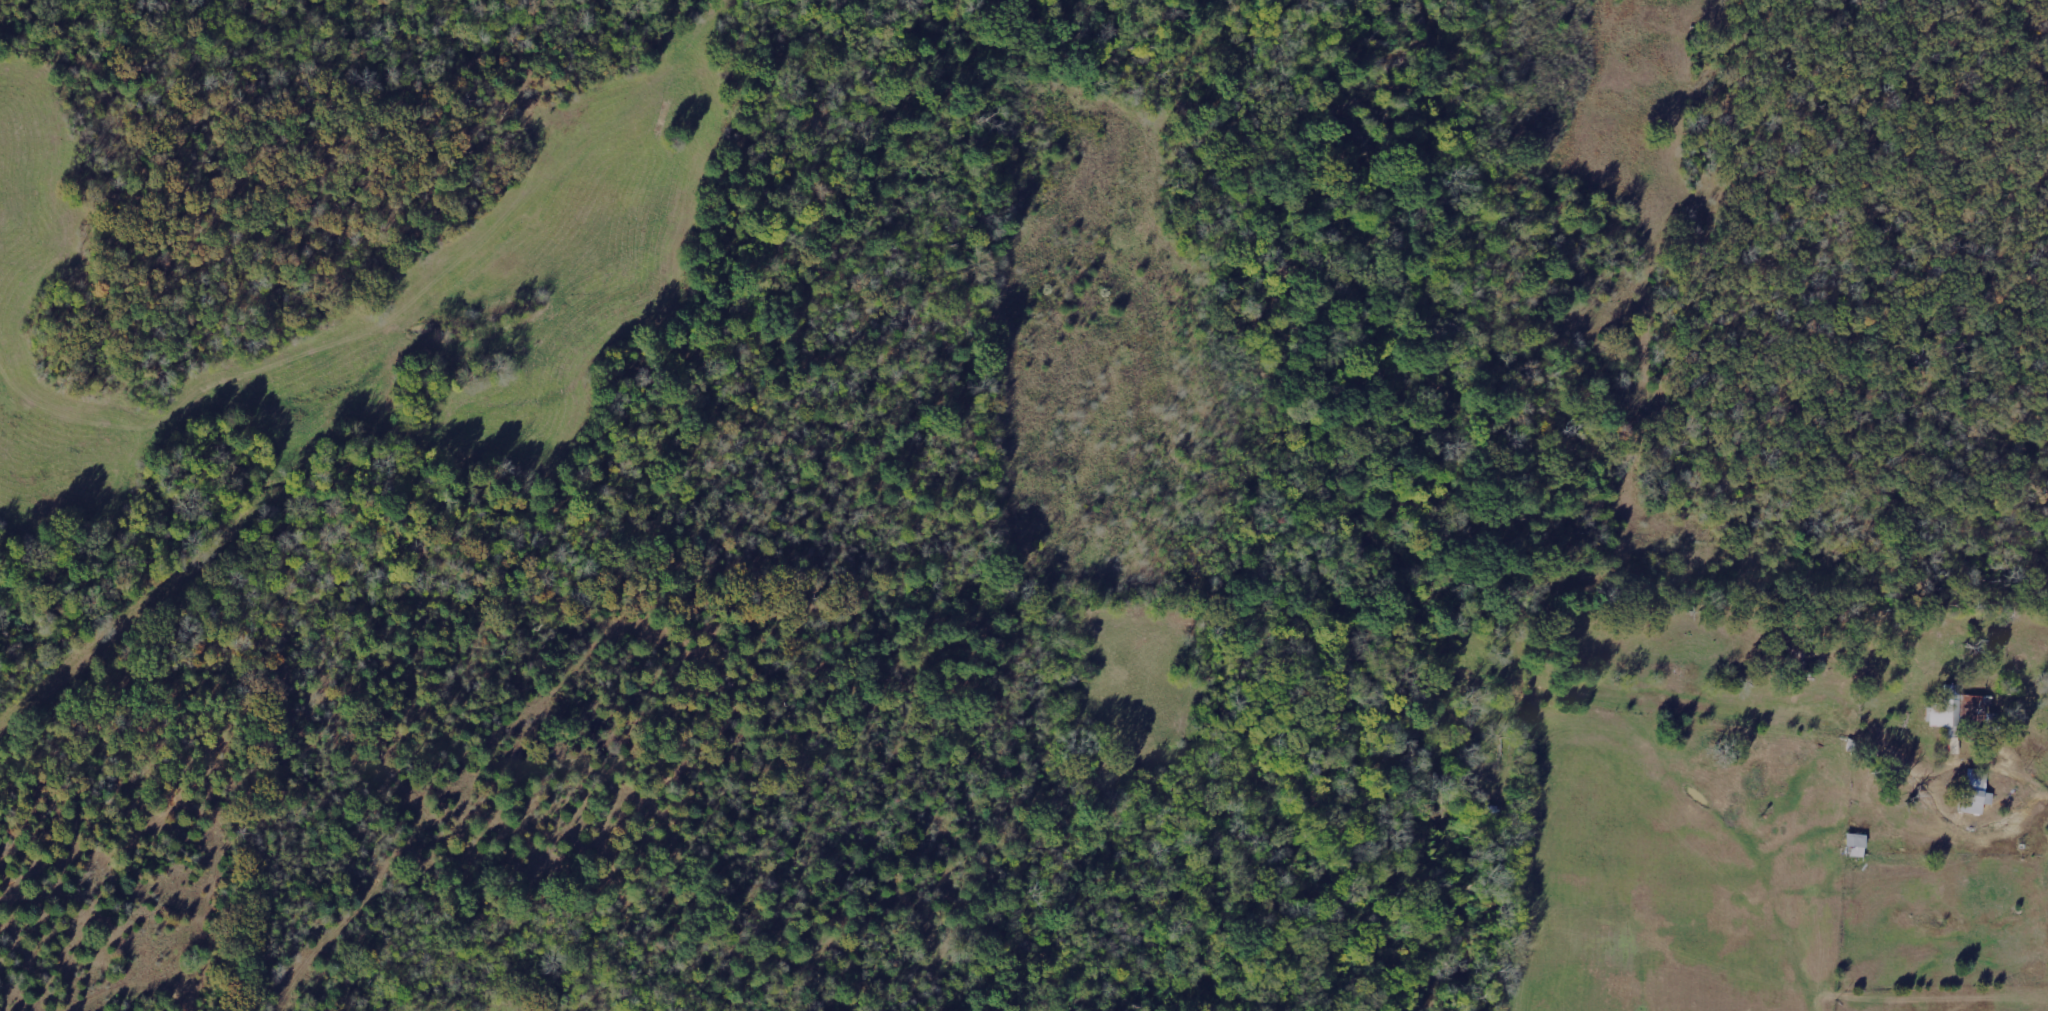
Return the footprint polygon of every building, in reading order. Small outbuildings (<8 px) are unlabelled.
[(1956,685),(1942,685),(1943,705),(1926,705),(1926,729),(1943,729),(1943,739),(1947,738),(1948,755),(1957,755),(1956,685)] [(1982,793),(1985,773),(1965,770),(1961,789),(1960,789),(1956,812),(1979,816),(1981,806),(1988,807),(1990,795),(1982,793)] [(1841,856),(1861,857),(1863,835),(1842,834),(1841,856)]
